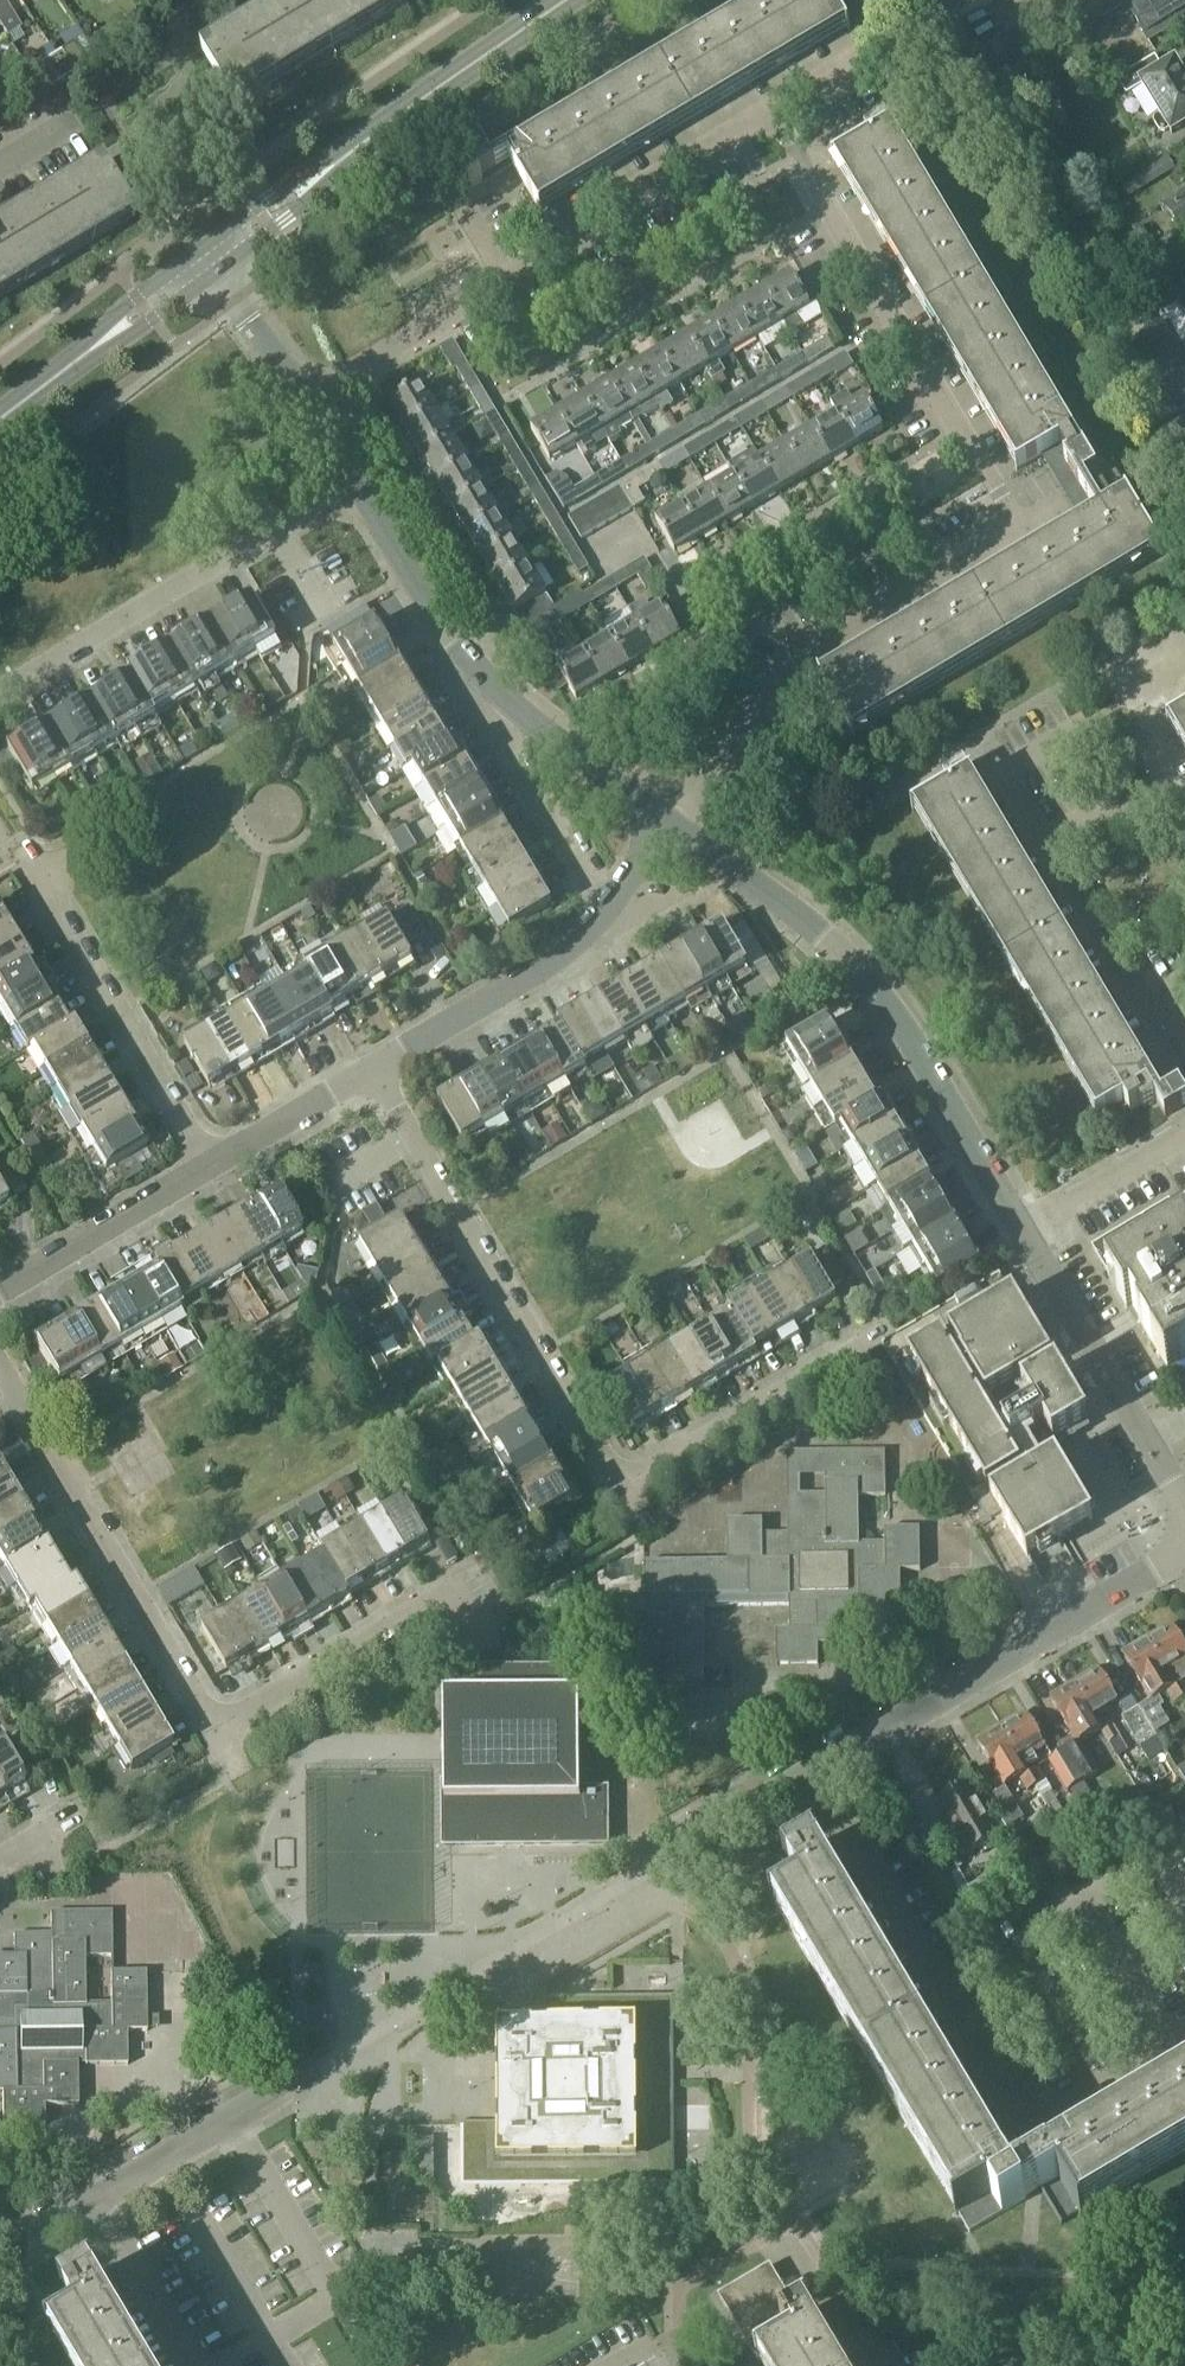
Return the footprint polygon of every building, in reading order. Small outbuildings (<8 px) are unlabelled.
[(20,29),(22,28),(6,0),(3,0),(0,2),(0,23),(8,36),(20,29)] [(206,58),(235,106),(409,0),(303,0),(206,58)] [(464,178),(471,189),(472,190),(510,167),(514,165),(542,212),(542,213),(543,212),(543,211),(539,205),(844,24),(845,23),(849,30),(850,29),(833,0),(779,0),(536,145),(512,159),(508,152),(507,153),(493,161),(492,160),(482,144),(466,153),(477,171),(464,178)] [(937,33),(993,0),(918,0),(937,33)] [(1148,40),(1184,17),(1184,0),(1142,0),(1129,8),(1148,40)] [(61,52),(75,74),(88,66),(86,64),(94,59),(86,47),(78,53),(73,44),(61,52)] [(75,74),(61,52),(36,69),(51,91),(75,74)] [(1174,62),(1162,70),(1154,57),(1117,79),(1126,93),(1141,84),(1159,113),(1155,116),(1153,121),(1159,130),(1164,131),(1168,128),(1171,132),(1184,124),(1184,81),(1174,62)] [(885,132),(883,127),(884,127),(880,121),(866,129),(872,140),(885,132)] [(872,140),(834,162),(835,164),(842,160),(1024,465),(1017,469),(1018,470),(1048,453),(1070,440),(1053,410),(888,132),(893,129),(895,128),(894,127),(885,132),(876,137),(872,140)] [(103,170),(0,232),(0,296),(132,217),(103,170)] [(1110,248),(1138,291),(1184,262),(1184,259),(1177,246),(1184,240),(1184,241),(1184,187),(1161,202),(1178,229),(1149,247),(1138,230),(1110,248)] [(803,327),(796,314),(808,307),(789,275),(764,290),(783,322),(791,335),(803,327)] [(783,322),(764,290),(738,305),(757,337),(783,322)] [(1173,297),(1177,303),(1166,309),(1184,343),(1184,291),(1173,297)] [(757,337),(738,305),(712,320),(731,353),(757,337)] [(1125,330),(1117,317),(1103,325),(1110,338),(1125,330)] [(731,353),(712,320),(686,336),(705,368),(706,368),(713,381),(726,373),(718,360),(731,353)] [(705,368),(686,336),(661,350),(680,383),(705,368)] [(828,338),(813,347),(818,356),(834,347),(828,338)] [(454,339),(441,346),(442,348),(455,370),(457,369),(465,381),(476,375),(467,360),(454,339)] [(661,350),(635,366),(659,407),(662,411),(674,404),(666,391),(680,383),(661,350)] [(838,357),(813,372),(819,382),(835,372),(837,375),(855,365),(847,352),(838,357)] [(802,353),(785,363),(791,373),(807,363),(802,353)] [(635,366),(609,381),(634,423),(645,416),(659,407),(635,366)] [(776,369),(759,378),(765,388),(782,379),(776,369)] [(813,372),(787,388),(793,397),(819,382),(813,372)] [(610,442),(623,435),(620,431),(634,423),(609,381),(606,377),(593,385),(596,389),(583,397),(602,429),(610,442)] [(444,393),(431,401),(421,384),(389,404),(406,431),(450,404),(444,393)] [(750,384),(734,394),(739,404),(756,394),(750,384)] [(482,385),(471,392),(480,407),(491,401),(482,385)] [(777,393),(761,403),(767,413),(783,403),(777,393)] [(845,393),(830,402),(857,446),(881,431),(863,399),(852,406),(845,393)] [(557,412),(577,444),(576,444),(584,457),(597,450),(589,437),(602,429),(583,397),(557,412)] [(724,400),(708,409),(714,419),(730,409),(724,400)] [(829,403),(836,415),(812,430),(831,461),(857,446),(830,402),(829,403)] [(451,405),(450,404),(406,431),(422,457),(466,429),(459,417),(446,425),(438,412),(451,405)] [(751,409),(737,417),(743,427),(757,419),(751,409)] [(497,411),(486,417),(488,420),(495,433),(506,426),(498,413),(497,411)] [(577,444),(557,412),(530,428),(549,460),(576,444),(577,444)] [(699,414),(683,424),(689,434),(705,424),(699,414)] [(1175,447),(1184,441),(1184,417),(1165,429),(1159,432),(1170,450),(1175,447)] [(488,420),(474,428),(482,441),(496,434),(495,433),(488,420)] [(725,424),(711,433),(716,443),(731,434),(725,424)] [(466,430),(466,429),(422,457),(437,482),(469,463),(454,438),(466,430)] [(673,430),(657,440),(663,450),(679,440),(673,430)] [(831,461),(812,430),(786,445),(805,477),(831,461)] [(512,436),(501,443),(511,459),(521,452),(512,436)] [(701,439),(684,449),(690,459),(707,449),(701,439)] [(1070,440),(1048,453),(1088,521),(1103,511),(1086,481),(1098,474),(1084,450),(1078,453),(1070,440)] [(648,445),(621,461),(627,471),(654,455),(648,445)] [(786,445),(760,460),(779,492),(805,477),(786,445)] [(684,449),(659,464),(665,474),(690,459),(684,449)] [(729,465),(735,475),(754,507),(779,492),(760,460),(754,450),(750,453),(729,465)] [(621,461),(605,471),(611,481),(627,471),(621,461)] [(478,477),(469,463),(437,482),(453,508),(496,482),(489,470),(478,477)] [(527,463),(517,469),(526,485),(537,478),(527,463)] [(631,481),(620,487),(633,508),(645,501),(638,490),(665,474),(659,464),(631,481)] [(754,507),(735,475),(709,490),(728,522),(754,507)] [(596,476),(575,489),(580,499),(602,486),(596,476)] [(497,484),(496,482),(453,508),(468,534),(511,508),(504,496),(493,502),(486,490),(497,484)] [(633,508),(620,487),(620,486),(597,500),(610,523),(633,509),(633,508)] [(543,488),(532,495),(541,510),(552,504),(543,488)] [(728,522),(709,490),(683,505),(702,537),(728,522)] [(820,677),(819,678),(823,685),(824,687),(832,700),(855,738),(856,737),(855,735),(852,730),(1157,548),(1160,554),(1161,555),(1163,554),(1127,495),(1126,495),(1127,497),(1103,511),(1088,521),(1091,526),(1084,529),(825,684),(820,677)] [(597,500),(583,508),(597,531),(610,523),(597,500)] [(702,537),(683,505),(656,521),(675,553),(702,537)] [(511,508),(468,534),(484,559),(527,533),(521,521),(509,528),(501,515),(511,509),(511,508)] [(597,531),(583,508),(568,517),(582,540),(597,531)] [(558,514),(547,520),(557,537),(567,531),(558,514)] [(528,533),(527,533),(484,559),(499,585),(532,566),(516,541),(528,533)] [(573,541),(563,547),(573,563),(583,557),(573,541)] [(645,558),(633,566),(639,575),(647,589),(658,582),(659,582),(645,558)] [(532,566),(499,585),(515,611),(524,626),(555,608),(546,592),(547,592),(532,566)] [(626,569),(610,579),(611,580),(616,589),(632,579),(626,569)] [(585,593),(583,593),(590,604),(606,594),(600,585),(599,585),(585,593)] [(581,592),(556,607),(565,621),(590,605),(583,593),(581,592)] [(230,611),(255,654),(278,641),(253,598),(230,611)] [(661,604),(652,610),(645,600),(629,609),(635,620),(634,620),(654,653),(681,638),(661,604)] [(556,607),(555,608),(524,626),(523,627),(531,641),(565,621),(556,607)] [(255,654),(230,611),(209,623),(235,666),(255,654)] [(348,666),(389,641),(376,620),(335,645),(348,666)] [(634,620),(608,636),(628,669),(654,653),(634,620)] [(209,623),(189,635),(215,678),(235,666),(209,623)] [(215,678),(189,635),(170,647),(195,690),(215,678)] [(628,669),(608,636),(583,651),(603,684),(628,669)] [(389,641),(348,666),(360,686),(401,662),(389,641)] [(170,647),(149,659),(174,702),(195,690),(170,647)] [(603,684),(583,651),(556,666),(576,700),(603,684)] [(174,702),(149,659),(130,671),(133,676),(156,713),(174,702)] [(401,662),(360,686),(372,707),(414,682),(401,662)] [(133,676),(112,689),(138,732),(159,720),(155,713),(156,713),(133,676)] [(426,703),(414,682),(372,707),(385,727),(426,703)] [(824,687),(820,690),(819,689),(813,692),(822,706),(832,700),(824,687)] [(138,732),(112,689),(92,701),(118,744),(138,732)] [(323,692),(309,700),(317,713),(330,705),(323,692)] [(118,744),(92,701),(71,713),(98,756),(118,744)] [(438,723),(426,703),(385,727),(397,747),(438,723)] [(98,756),(71,713),(51,725),(77,768),(98,756)] [(226,736),(244,724),(237,713),(219,724),(226,736)] [(1168,724),(1168,725),(1169,726),(1171,725),(1176,722),(1184,737),(1184,714),(1182,716),(1168,724)] [(438,723),(397,747),(409,768),(413,766),(451,744),(438,723)] [(77,768),(51,725),(30,737),(57,780),(77,768)] [(346,735),(334,742),(342,754),(354,747),(346,735)] [(57,780),(30,737),(9,750),(16,762),(35,793),(57,780)] [(192,741),(179,749),(186,760),(198,752),(192,741)] [(455,741),(451,744),(413,766),(426,787),(468,762),(455,741)] [(16,762),(9,750),(0,755),(0,769),(1,770),(16,762)] [(162,774),(150,754),(136,762),(148,782),(162,774)] [(468,762),(426,787),(438,807),(480,782),(468,762)] [(959,768),(944,776),(951,787),(964,779),(961,775),(962,774),(959,768)] [(913,810),(914,811),(915,810),(920,807),(1102,1113),(1097,1116),(1095,1117),(1096,1118),(1099,1117),(1120,1104),(1123,1102),(1125,1101),(1130,1111),(1141,1105),(1143,1109),(1157,1102),(1157,1103),(1159,1106),(1165,1116),(1166,1117),(1184,1106),(1184,1095),(1180,1087),(1178,1088),(1175,1090),(1170,1080),(1156,1079),(1148,1084),(1144,1078),(1128,1052),(1128,1050),(969,783),(967,780),(971,777),(973,776),(973,774),(964,779),(951,787),(913,809),(913,810)] [(480,782),(438,807),(450,827),(492,803),(480,782)] [(110,805),(123,798),(117,789),(105,797),(110,805)] [(380,796),(369,803),(377,815),(387,809),(380,796)] [(504,823),(492,803),(450,827),(462,848),(504,823)] [(516,843),(504,823),(462,848),(475,868),(516,843)] [(528,863),(516,843),(475,868),(486,888),(528,863)] [(540,883),(528,863),(486,888),(499,908),(540,883)] [(422,887),(429,883),(423,873),(416,877),(422,887)] [(540,883),(499,908),(512,930),(553,904),(540,883)] [(409,905),(389,917),(367,930),(393,973),(414,960),(405,945),(426,933),(409,905)] [(308,921),(316,917),(311,907),(303,912),(308,921)] [(539,915),(523,924),(529,935),(545,925),(539,915)] [(0,928),(0,956),(19,944),(7,924),(0,928)] [(724,924),(702,937),(727,978),(748,966),(724,924)] [(367,930),(347,942),(372,985),(393,973),(367,930)] [(702,937),(681,950),(706,991),(727,978),(702,937)] [(247,958),(259,951),(254,942),(242,949),(247,958)] [(347,942),(326,954),(352,997),(372,985),(347,942)] [(32,965),(31,964),(19,944),(0,956),(0,983),(32,965)] [(681,950),(661,962),(686,1003),(692,1013),(712,1001),(706,991),(681,950)] [(352,997),(326,954),(307,965),(311,972),(333,1008),(352,997)] [(661,962),(641,974),(666,1015),(686,1003),(661,962)] [(0,983),(0,1011),(2,1010),(44,985),(43,984),(32,965),(0,983)] [(221,977),(214,965),(203,972),(209,984),(221,977)] [(333,1008),(311,972),(290,984),(315,1026),(336,1014),(333,1008)] [(666,1015),(641,974),(620,986),(645,1027),(666,1015)] [(290,984),(269,996),(294,1038),(315,1026),(290,984)] [(44,985),(2,1010),(14,1030),(56,1005),(44,985)] [(645,1027),(620,986),(600,998),(625,1039),(645,1027)] [(269,996),(249,1008),(274,1050),(294,1038),(269,996)] [(600,998),(580,1010),(605,1052),(625,1039),(600,998)] [(56,1005),(14,1030),(26,1051),(31,1048),(68,1026),(56,1005)] [(274,1050),(249,1008),(228,1020),(253,1062),(274,1050)] [(605,1052),(580,1010),(560,1022),(564,1028),(585,1064),(605,1052)] [(802,1064),(843,1039),(831,1018),(789,1042),(802,1064)] [(253,1062),(228,1020),(208,1032),(233,1074),(253,1062)] [(68,1026),(31,1048),(44,1069),(86,1044),(73,1023),(68,1026)] [(585,1064),(564,1028),(543,1040),(567,1081),(588,1068),(585,1064)] [(716,1036),(722,1046),(734,1039),(728,1029),(716,1036)] [(233,1074),(208,1032),(188,1044),(213,1086),(233,1074)] [(567,1081),(543,1040),(523,1052),(547,1093),(567,1081)] [(854,1062),(842,1042),(800,1067),(812,1087),(854,1062)] [(86,1044),(44,1069),(56,1089),(98,1064),(86,1044)] [(523,1052),(502,1064),(526,1105),(547,1093),(523,1052)] [(675,1074),(690,1065),(683,1053),(668,1062),(675,1074)] [(866,1083),(854,1062),(812,1087),(824,1107),(866,1083)] [(110,1084),(98,1064),(56,1089),(68,1109),(110,1084)] [(526,1105),(502,1064),(482,1076),(506,1117),(526,1105)] [(643,1070),(653,1087),(654,1087),(663,1081),(654,1065),(653,1064),(643,1070)] [(197,1074),(186,1081),(193,1093),(204,1086),(197,1074)] [(482,1076),(461,1089),(486,1129),(506,1117),(482,1076)] [(878,1104),(866,1083),(824,1107),(837,1129),(842,1125),(878,1104)] [(122,1105),(110,1084),(68,1109),(80,1130),(122,1105)] [(759,1091),(764,1100),(776,1093),(771,1084),(759,1091)] [(486,1129),(461,1089),(441,1101),(465,1142),(486,1129)] [(842,1125),(854,1146),(896,1121),(884,1100),(878,1104),(842,1125)] [(602,1106),(592,1104),(583,1109),(592,1124),(607,1115),(602,1106)] [(134,1125),(122,1105),(80,1130),(92,1150),(134,1125)] [(854,1146),(866,1166),(908,1141),(896,1121),(854,1146)] [(553,1148),(568,1139),(559,1123),(543,1132),(553,1148)] [(134,1125),(92,1150),(83,1155),(106,1194),(126,1182),(116,1165),(147,1146),(134,1125)] [(793,1126),(782,1133),(788,1144),(795,1140),(797,1133),(793,1126)] [(866,1166),(878,1187),(920,1162),(908,1141),(866,1166)] [(31,1161),(42,1180),(54,1173),(43,1154),(31,1161)] [(159,1156),(153,1159),(148,1162),(153,1170),(163,1164),(159,1156)] [(813,1158),(804,1156),(798,1160),(805,1171),(817,1164),(813,1158)] [(878,1187),(890,1207),(932,1182),(920,1162),(878,1187)] [(890,1207),(902,1227),(944,1202),(932,1182),(890,1207)] [(278,1190),(256,1203),(281,1245),(303,1232),(292,1213),(303,1206),(290,1183),(278,1190)] [(1092,1247),(1111,1278),(1109,1279),(1127,1310),(1128,1311),(1131,1309),(1168,1370),(1169,1371),(1184,1361),(1184,1199),(1172,1206),(1172,1205),(1169,1201),(1092,1247)] [(902,1227),(914,1248),(956,1223),(944,1202),(902,1227)] [(281,1245),(256,1203),(235,1215),(260,1257),(281,1245)] [(357,1231),(364,1242),(361,1244),(373,1265),(415,1240),(403,1219),(391,1226),(379,1206),(378,1204),(364,1213),(366,1216),(370,1223),(357,1231)] [(835,1220),(843,1234),(856,1226),(848,1213),(835,1220)] [(260,1257),(235,1215),(215,1227),(240,1268),(260,1257)] [(362,1216),(353,1222),(353,1223),(357,1230),(367,1225),(363,1217),(362,1216)] [(957,1225),(956,1223),(914,1248),(910,1250),(922,1271),(969,1243),(964,1235),(969,1232),(963,1221),(957,1225)] [(240,1268),(215,1227),(195,1239),(220,1280),(240,1268)] [(762,1230),(745,1240),(751,1251),(769,1241),(762,1230)] [(845,1240),(853,1252),(864,1245),(857,1233),(845,1240)] [(195,1239),(174,1251),(199,1293),(220,1280),(195,1239)] [(385,1285),(427,1261),(415,1240),(373,1265),(385,1285)] [(981,1264),(969,1243),(922,1271),(933,1290),(938,1287),(939,1289),(981,1264)] [(199,1293),(174,1251),(154,1263),(157,1269),(181,1311),(183,1310),(179,1304),(199,1293)] [(813,1260),(791,1272),(816,1314),(838,1302),(831,1291),(843,1284),(829,1259),(817,1266),(813,1260)] [(397,1306),(440,1281),(427,1261),(385,1285),(397,1306)] [(181,1311),(157,1269),(136,1281),(161,1323),(181,1311)] [(889,1289),(877,1269),(868,1274),(880,1294),(889,1289)] [(791,1272),(771,1284),(796,1327),(816,1314),(791,1272)] [(917,1326),(883,1346),(920,1408),(920,1409),(974,1498),(988,1490),(1001,1511),(1002,1513),(1003,1516),(1028,1558),(1029,1557),(1030,1556),(1038,1552),(1038,1551),(1031,1555),(1027,1549),(1047,1537),(1056,1532),(1059,1538),(1052,1543),(1052,1544),(1060,1539),(1061,1538),(1066,1535),(1068,1534),(1093,1519),(1057,1457),(1053,1459),(1054,1460),(1052,1461),(1043,1447),(1054,1441),(1055,1442),(1088,1422),(1057,1369),(1055,1370),(1051,1362),(1052,1361),(1014,1296),(1013,1297),(1001,1277),(1000,1276),(961,1300),(917,1326)] [(136,1281),(116,1293),(141,1335),(161,1323),(136,1281)] [(410,1326),(452,1301),(440,1281),(397,1306),(410,1326)] [(663,1291),(668,1299),(685,1290),(680,1281),(663,1291)] [(771,1284),(751,1296),(775,1339),(796,1327),(771,1284)] [(342,1288),(332,1294),(340,1308),(350,1302),(342,1288)] [(937,1303),(946,1298),(941,1289),(932,1295),(937,1303)] [(880,1297),(886,1307),(895,1301),(889,1291),(880,1297)] [(116,1293),(96,1305),(121,1347),(141,1335),(116,1293)] [(730,1309),(733,1314),(755,1351),(775,1339),(751,1296),(730,1309)] [(422,1347),(464,1322),(452,1301),(410,1326),(422,1347)] [(121,1347),(96,1305),(75,1317),(101,1359),(121,1347)] [(758,1356),(755,1351),(733,1314),(712,1326),(737,1368),(758,1356)] [(101,1359),(75,1317),(54,1329),(80,1372),(101,1359)] [(604,1327),(610,1336),(621,1329),(615,1320),(604,1327)] [(476,1342),(464,1322),(422,1347),(434,1367),(439,1364),(476,1342)] [(737,1368),(712,1326),(692,1338),(717,1380),(737,1368)] [(54,1329),(33,1342),(34,1343),(21,1350),(36,1375),(48,1367),(59,1385),(80,1372),(54,1329)] [(379,1344),(374,1335),(361,1343),(367,1351),(377,1345),(379,1344)] [(717,1380),(692,1338),(671,1350),(696,1392),(717,1380)] [(476,1342),(439,1364),(451,1385),(493,1360),(481,1340),(476,1342)] [(367,1351),(379,1370),(388,1364),(377,1345),(367,1351)] [(696,1392),(671,1350),(651,1362),(676,1404),(696,1392)] [(173,1354),(157,1363),(166,1378),(182,1369),(173,1354)] [(505,1381),(493,1360),(451,1385),(463,1406),(505,1381)] [(676,1404),(651,1362),(631,1374),(655,1416),(676,1404)] [(379,1372),(391,1391),(403,1384),(391,1364),(379,1372)] [(655,1416),(631,1374),(609,1387),(634,1429),(655,1416)] [(517,1401),(505,1381),(463,1406),(475,1426),(517,1401)] [(402,1387),(393,1393),(400,1404),(409,1398),(402,1387)] [(529,1421),(517,1401),(475,1426),(487,1446),(529,1421)] [(542,1442),(529,1421),(487,1446),(499,1467),(542,1442)] [(415,1432),(422,1443),(433,1437),(426,1425),(415,1432)] [(554,1462),(542,1442),(499,1467),(512,1487),(554,1462)] [(429,1455),(435,1464),(445,1458),(440,1449),(429,1455)] [(631,1612),(615,1612),(616,1662),(624,1662),(624,1680),(644,1680),(644,1682),(686,1681),(686,1680),(705,1680),(704,1647),(706,1647),(705,1606),(789,1605),(789,1629),(776,1629),(777,1666),(819,1665),(819,1645),(852,1644),(852,1605),(901,1605),(901,1571),(921,1570),(920,1528),(885,1529),(885,1542),(860,1542),(859,1496),(886,1495),(886,1451),(825,1452),(826,1475),(826,1494),(801,1495),(799,1495),(800,1533),(789,1534),(763,1534),(763,1520),(728,1521),(728,1522),(730,1522),(730,1562),(729,1562),(729,1563),(718,1563),(718,1562),(716,1562),(716,1563),(687,1563),(687,1562),(686,1562),(686,1563),(646,1564),(646,1563),(645,1563),(645,1596),(630,1596),(631,1612)] [(566,1483),(554,1462),(512,1487),(524,1508),(566,1483)] [(10,1482),(0,1465),(0,1489),(10,1482)] [(449,1469),(440,1474),(441,1474),(446,1484),(455,1479),(449,1469)] [(348,1478),(339,1484),(346,1495),(346,1496),(348,1494),(355,1490),(348,1478)] [(10,1482),(0,1489),(0,1516),(22,1502),(10,1482)] [(578,1504),(566,1483),(524,1508),(536,1529),(540,1527),(578,1504)] [(339,1484),(330,1489),(337,1500),(346,1495),(339,1484)] [(310,1501),(299,1508),(304,1516),(305,1516),(305,1517),(316,1511),(310,1501)] [(406,1501),(385,1513),(410,1555),(431,1543),(406,1501)] [(22,1502),(0,1516),(0,1543),(34,1522),(22,1502)] [(299,1508),(288,1514),(293,1523),(305,1516),(304,1516),(299,1508)] [(385,1513),(365,1526),(390,1568),(410,1555),(385,1513)] [(0,1543),(0,1561),(4,1568),(46,1542),(34,1522),(0,1543)] [(291,1525),(284,1529),(293,1544),(300,1540),(291,1525)] [(365,1526),(344,1538),(369,1580),(390,1568),(365,1526)] [(338,1528),(318,1540),(322,1547),(324,1550),(326,1555),(348,1592),(349,1591),(369,1580),(344,1538),(338,1528)] [(257,1533),(242,1542),(249,1553),(264,1544),(257,1533)] [(58,1562),(46,1542),(4,1568),(16,1588),(58,1562)] [(234,1547),(219,1556),(227,1569),(243,1560),(234,1547)] [(326,1555),(306,1567),(331,1609),(351,1597),(348,1592),(326,1555)] [(70,1582),(58,1562),(16,1588),(29,1609),(76,1581),(75,1580),(70,1582)] [(306,1567),(286,1579),(311,1621),(331,1609),(306,1567)] [(279,1570),(260,1581),(261,1583),(266,1591),(290,1633),(311,1621),(286,1579),(285,1579),(281,1571),(279,1570)] [(76,1581),(29,1609),(34,1606),(47,1627),(89,1602),(76,1581)] [(265,1591),(245,1603),(270,1646),(290,1633),(266,1591),(265,1591)] [(593,1610),(593,1591),(582,1591),(582,1610),(593,1610)] [(89,1602),(47,1627),(58,1647),(100,1622),(89,1602)] [(245,1603),(224,1616),(249,1658),(270,1646),(245,1603)] [(224,1616),(203,1628),(228,1670),(249,1658),(224,1616)] [(112,1641),(100,1622),(58,1647),(70,1666),(112,1641)] [(1148,1639),(1183,1697),(1184,1695),(1184,1680),(1184,1679),(1184,1645),(1173,1625),(1161,1632),(1159,1629),(1150,1635),(1151,1637),(1148,1639)] [(1183,1697),(1148,1639),(1145,1641),(1143,1639),(1133,1645),(1135,1647),(1124,1654),(1150,1698),(1139,1705),(1158,1738),(1165,1749),(1180,1740),(1169,1722),(1161,1708),(1165,1705),(1159,1694),(1167,1690),(1174,1702),(1183,1697)] [(112,1641),(70,1666),(83,1688),(124,1662),(112,1641)] [(5,1670),(21,1660),(13,1647),(0,1654),(0,1661),(5,1670)] [(136,1683),(124,1662),(83,1688),(95,1708),(136,1683)] [(1078,1681),(1074,1683),(1103,1731),(1105,1729),(1097,1715),(1119,1702),(1099,1668),(1087,1676),(1085,1673),(1076,1679),(1078,1681)] [(580,1791),(580,1728),(580,1669),(482,1670),(482,1693),(444,1693),(444,1784),(444,1845),(606,1843),(606,1790),(580,1791)] [(26,1679),(15,1685),(21,1696),(32,1689),(26,1679)] [(149,1703),(136,1683),(95,1708),(107,1728),(149,1703)] [(1050,1697),(1070,1731),(1078,1744),(1067,1750),(1086,1781),(1102,1772),(1084,1742),(1102,1731),(1103,1731),(1074,1683),(1070,1686),(1069,1683),(1059,1688),(1061,1691),(1050,1697)] [(149,1703),(107,1728),(119,1748),(161,1723),(149,1703)] [(1158,1738),(1139,1705),(1122,1715),(1141,1748),(1158,1738)] [(1004,1725),(1001,1727),(1021,1760),(1046,1746),(1026,1712),(1014,1719),(1013,1717),(1002,1723),(1004,1725)] [(173,1744),(161,1723),(119,1748),(131,1769),(154,1755),(159,1764),(175,1755),(169,1746),(173,1744)] [(1114,1725),(1102,1731),(1110,1746),(1122,1740),(1114,1725)] [(1021,1760),(1001,1727),(997,1729),(996,1727),(987,1732),(988,1734),(977,1741),(997,1775),(1021,1760)] [(3,1798),(25,1785),(0,1743),(0,1794),(3,1798)] [(1086,1781),(1067,1750),(1049,1762),(1068,1792),(1071,1790),(1085,1782),(1086,1781)] [(1039,1767),(1029,1773),(1036,1786),(1046,1780),(1039,1767)] [(1036,1786),(1029,1773),(1020,1779),(1027,1792),(1025,1792),(1037,1813),(1049,1806),(1036,1786)] [(965,1785),(939,1800),(970,1854),(996,1838),(965,1785)] [(1001,1815),(1008,1828),(1024,1818),(1006,1787),(990,1797),(1000,1815),(1001,1815)] [(868,1814),(875,1827),(907,1808),(900,1796),(868,1814)] [(906,1819),(879,1834),(886,1847),(886,1848),(897,1841),(903,1838),(920,1866),(935,1857),(929,1847),(925,1850),(914,1832),(906,1819)] [(958,2200),(962,2208),(957,2211),(955,2212),(956,2213),(957,2214),(959,2212),(970,2231),(1002,2212),(1003,2212),(1026,2198),(1030,2196),(1041,2189),(1042,2189),(1062,2224),(1063,2223),(1062,2221),(1078,2211),(1079,2211),(1082,2217),(1082,2216),(1084,2216),(1083,2214),(1079,2209),(1184,2146),(1184,2083),(1052,2162),(1049,2156),(1015,2176),(1009,2180),(988,2145),(957,2094),(825,1874),(832,1870),(833,1869),(817,1843),(816,1843),(785,1862),(786,1862),(770,1872),(769,1873),(777,1886),(783,1898),(772,1904),(772,1905),(773,1906),(773,1907),(775,1906),(780,1903),(958,2200)] [(975,1895),(962,1902),(937,1860),(920,1869),(944,1911),(957,1931),(958,1932),(987,1915),(986,1914),(975,1895)] [(970,1887),(975,1895),(986,1914),(1003,1905),(986,1877),(970,1887)] [(3,2093),(3,2126),(4,2126),(4,2125),(44,2124),(44,2125),(45,2125),(45,2105),(46,2105),(78,2105),(78,2064),(85,2064),(85,2066),(87,2066),(87,2064),(126,2064),(126,2065),(128,2065),(127,2032),(147,2031),(147,2030),(146,2030),(146,2017),(147,2017),(147,2013),(146,2013),(145,1974),(146,1974),(146,1972),(111,1973),(112,1991),(110,1991),(111,2003),(85,2004),(84,1957),(110,1956),(109,1912),(51,1913),(52,1935),(24,1935),(14,1935),(14,1936),(15,1936),(15,1956),(11,1956),(11,1958),(0,1958),(0,2093),(3,2093)] [(456,2124),(456,2126),(465,2126),(466,2184),(671,2182),(669,2000),(546,2001),(546,1992),(544,1992),(545,2024),(500,2025),(500,2044),(500,2124),(456,2124)] [(410,2181),(434,2181),(434,2171),(434,2138),(410,2138),(410,2171),(410,2181)] [(802,2316),(809,2311),(808,2310),(800,2315),(770,2266),(718,2296),(756,2359),(757,2359),(760,2362),(758,2363),(759,2364),(766,2360),(770,2365),(832,2365),(802,2316)] [(46,2303),(51,2312),(61,2328),(52,2333),(49,2335),(51,2337),(52,2336),(54,2335),(59,2332),(79,2365),(142,2365),(104,2303),(95,2288),(102,2283),(101,2282),(100,2282),(95,2273),(63,2292),(63,2293),(46,2303)]
